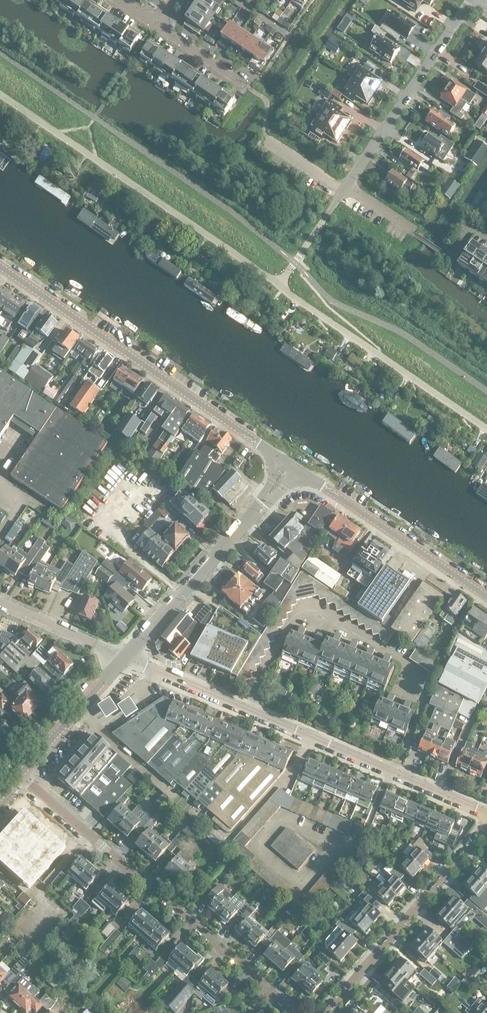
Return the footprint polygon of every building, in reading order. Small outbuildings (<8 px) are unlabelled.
[(75,0),(60,0),(58,4),(61,6),(60,8),(61,8),(67,12),(75,0)] [(88,4),(89,3),(85,0),(75,0),(67,12),(73,16),(74,17),(75,15),(79,18),(88,4)] [(208,0),(200,0),(198,3),(197,3),(197,4),(214,15),(219,8),(208,0)] [(308,0),(293,0),(291,2),(302,9),(308,0)] [(434,0),(400,0),(399,2),(416,13),(423,1),(430,6),(434,0)] [(257,9),(260,4),(254,1),(251,5),(257,9)] [(88,26),(100,9),(96,6),(95,7),(89,3),(88,4),(79,18),(82,20),(81,22),(82,22),(88,26)] [(214,15),(197,4),(192,11),(209,23),(214,15)] [(267,16),(270,11),(264,7),(261,12),(267,16)] [(100,32),(109,18),(110,17),(103,12),(104,12),(100,9),(88,26),(94,30),(95,31),(96,29),(100,32)] [(209,23),(192,11),(186,21),(196,27),(202,31),(204,32),(203,32),(209,23)] [(249,20),(252,16),(246,12),(243,16),(249,20)] [(407,40),(416,27),(394,13),(386,25),(384,24),(380,30),(394,39),(397,34),(407,40)] [(278,23),(281,18),(275,15),(272,19),(278,23)] [(109,40),(121,23),(117,20),(116,21),(110,17),(109,18),(100,32),(103,34),(102,36),(103,36),(109,40)] [(344,33),(352,21),(346,17),(338,29),(344,33)] [(260,27),(262,23),(257,19),(254,23),(260,27)] [(289,30),(291,26),(286,22),(283,26),(289,30)] [(121,46),(130,32),(131,31),(124,26),(121,23),(109,40),(115,44),(116,45),(117,43),(121,46)] [(229,51),(240,33),(241,32),(241,31),(240,33),(231,24),(229,26),(218,44),(229,51)] [(270,34),(273,30),(267,26),(264,30),(270,34)] [(199,35),(202,31),(196,27),(193,31),(199,35)] [(383,39),(386,34),(376,27),(372,33),(378,37),(370,49),(391,64),(400,50),(383,39)] [(130,54),(139,41),(140,41),(142,38),(137,34),(137,35),(131,31),(130,32),(121,46),(124,48),(123,50),(124,50),(130,54)] [(239,58),(251,40),(252,39),(252,38),(251,40),(241,32),(240,33),(229,51),(239,58)] [(281,41),(284,37),(278,33),(275,38),(281,41)] [(326,47),(336,54),(342,45),(332,38),(326,47)] [(250,65),(261,47),(262,46),(262,45),(261,47),(252,39),(251,40),(239,58),(250,65)] [(152,66),(161,53),(162,51),(155,47),(156,46),(151,43),(148,47),(149,47),(140,61),(146,65),(147,66),(148,64),(152,66)] [(260,72),(272,55),(272,54),(262,46),(261,47),(250,65),(260,72)] [(161,75),(173,58),(169,55),(168,56),(162,51),(161,53),(152,66),(156,69),(154,71),(155,71),(161,75)] [(483,54),(475,65),(477,66),(477,67),(481,70),(482,70),(486,73),(486,56),(483,54)] [(173,80),(182,67),(183,65),(176,61),(177,60),(173,58),(161,75),(167,79),(168,79),(169,78),(173,80)] [(182,89),(194,72),(190,69),(189,70),(183,65),(182,67),(173,80),(177,83),(175,85),(176,85),(182,89)] [(358,69),(351,79),(374,94),(376,90),(378,91),(382,85),(380,84),(381,83),(371,77),(374,72),(364,65),(361,70),(358,69)] [(194,94),(203,81),(204,79),(197,75),(198,74),(194,72),(182,89),(188,93),(189,93),(190,92),(194,94)] [(203,103),(215,86),(211,83),(210,84),(204,79),(203,81),(194,94),(198,97),(196,99),(197,99),(203,103)] [(374,94),(351,79),(345,89),(347,91),(344,96),(354,103),(357,98),(367,104),(369,105),(373,99),(372,98),(371,98),(374,94)] [(474,87),(486,96),(486,86),(479,80),(474,87)] [(475,96),(467,91),(453,81),(447,90),(461,99),(461,100),(469,105),(475,96)] [(215,108),(224,95),(225,93),(218,89),(219,88),(215,86),(203,103),(209,107),(210,107),(211,106),(215,108)] [(469,105),(461,100),(461,99),(447,90),(441,98),(462,112),(467,104),(470,107),(471,106),(469,105)] [(224,117),(234,103),(234,104),(237,100),(232,97),(231,98),(225,93),(224,95),(215,108),(219,111),(217,112),(218,113),(224,117)] [(324,105),(317,115),(343,132),(345,128),(347,129),(351,123),(350,122),(340,115),(343,110),(331,102),(328,107),(324,105)] [(444,129),(449,122),(434,112),(426,123),(447,137),(450,133),(444,129)] [(343,132),(317,115),(320,117),(314,127),(314,128),(311,133),(314,135),(322,140),(326,135),(338,143),(342,137),(340,136),(343,132)] [(486,123),(486,117),(483,115),(479,121),(485,126),(486,123)] [(445,154),(452,143),(446,139),(443,143),(430,134),(422,146),(437,156),(441,151),(445,154)] [(260,140),(262,137),(258,135),(251,145),(252,145),(255,147),(257,145),(260,140)] [(37,152),(41,145),(35,141),(30,148),(37,152)] [(46,160),(53,150),(45,144),(38,153),(41,155),(40,156),(46,160)] [(13,172),(18,164),(0,151),(0,163),(13,172)] [(432,168),(406,151),(400,160),(413,168),(416,164),(429,173),(432,168)] [(414,185),(400,176),(402,174),(398,172),(397,174),(393,172),(389,177),(387,177),(386,179),(387,181),(386,182),(400,192),(404,186),(410,190),(414,185)] [(71,197),(39,176),(34,183),(66,205),(71,197)] [(449,199),(459,185),(449,179),(440,192),(449,199)] [(121,231),(86,207),(78,218),(114,242),(121,231)] [(468,272),(482,251),(472,245),(464,256),(458,265),(468,272)] [(182,273),(149,250),(144,256),(177,279),(182,273)] [(486,264),(486,255),(482,251),(468,272),(477,278),(486,264)] [(486,284),(486,264),(477,278),(486,284)] [(218,298),(188,279),(183,287),(213,305),(218,298)] [(1,317),(15,297),(3,289),(0,293),(0,317),(1,317)] [(15,297),(1,317),(12,325),(27,305),(15,297)] [(42,312),(33,307),(19,327),(23,330),(18,338),(26,344),(33,335),(29,331),(42,312)] [(265,330),(234,309),(233,308),(232,308),(231,308),(230,308),(229,308),(228,309),(227,310),(227,311),(227,312),(227,313),(227,314),(228,315),(229,316),(261,336),(265,330)] [(287,325),(291,318),(284,314),(279,321),(287,325)] [(48,338),(57,325),(46,317),(36,331),(48,338)] [(294,330),(298,323),(291,319),(287,326),(294,330)] [(67,332),(58,345),(53,352),(65,360),(79,339),(67,332)] [(10,340),(3,335),(0,339),(0,354),(10,340)] [(83,341),(75,352),(73,351),(71,355),(72,356),(71,358),(77,361),(80,356),(83,358),(91,346),(83,341)] [(314,363),(286,344),(280,351),(309,371),(314,363)] [(27,345),(12,366),(9,370),(25,381),(36,365),(42,356),(27,345)] [(99,352),(91,346),(83,358),(86,360),(82,365),(87,368),(90,363),(91,363),(99,352)] [(333,361),(337,354),(329,349),(324,356),(333,361)] [(103,354),(91,371),(89,374),(99,380),(113,360),(103,354)] [(359,360),(353,356),(353,355),(352,357),(348,361),(355,366),(358,361),(359,360)] [(54,377),(36,365),(25,381),(43,393),(54,377)] [(113,381),(124,389),(133,375),(123,367),(113,381)] [(12,478),(62,512),(108,445),(57,410),(57,411),(31,394),(32,393),(0,371),(0,440),(15,418),(17,419),(40,436),(12,478)] [(58,393),(59,394),(54,401),(58,404),(63,396),(64,397),(77,378),(72,374),(58,393)] [(144,382),(133,375),(124,389),(121,393),(130,399),(131,397),(133,398),(134,397),(137,398),(146,385),(144,383),(144,382)] [(83,416),(100,391),(87,382),(70,407),(83,416)] [(373,403),(343,383),(338,390),(368,410),(373,403)] [(157,392),(149,387),(146,385),(137,398),(137,399),(138,400),(128,415),(115,433),(129,442),(141,424),(134,419),(141,409),(144,411),(145,409),(150,403),(151,404),(157,395),(156,394),(157,392)] [(43,396),(53,402),(57,395),(48,389),(43,396)] [(165,421),(178,403),(166,395),(158,407),(154,413),(165,421)] [(181,423),(190,411),(178,403),(165,421),(167,422),(162,430),(165,431),(153,448),(144,461),(154,468),(184,425),(181,423)] [(146,435),(149,430),(157,417),(152,414),(141,432),(146,435)] [(181,432),(185,435),(190,437),(202,419),(195,414),(186,427),(185,427),(181,432)] [(417,435),(390,415),(383,424),(410,445),(417,435)] [(431,433),(438,423),(429,417),(422,427),(431,433)] [(210,425),(202,419),(190,437),(194,440),(200,444),(194,452),(196,454),(198,455),(205,445),(201,442),(205,436),(203,435),(210,425)] [(217,430),(205,445),(198,455),(196,454),(178,480),(207,498),(216,485),(225,473),(207,461),(213,453),(217,451),(222,454),(232,441),(217,430)] [(473,456),(477,450),(470,447),(467,452),(473,456)] [(463,464),(440,448),(434,457),(456,473),(463,464)] [(486,457),(486,456),(481,452),(474,462),(481,467),(486,457)] [(238,458),(233,465),(238,468),(243,462),(238,458)] [(162,459),(154,471),(161,475),(169,464),(162,459)] [(222,500),(231,507),(248,488),(232,473),(214,492),(222,500)] [(159,482),(153,491),(164,499),(171,490),(159,482)] [(484,484),(477,495),(486,502),(486,486),(484,484)] [(210,515),(183,492),(175,500),(170,496),(161,506),(175,519),(180,513),(198,529),(210,515)] [(157,511),(161,515),(166,519),(170,514),(161,506),(157,511)] [(322,506),(309,525),(321,533),(333,514),(322,506)] [(292,518),(282,529),(272,540),(279,547),(280,546),(286,552),(288,550),(296,541),(310,554),(321,535),(317,532),(315,534),(307,528),(305,530),(299,525),(299,524),(292,518)] [(329,523),(322,533),(328,537),(328,536),(338,543),(341,538),(342,538),(351,525),(340,518),(334,527),(329,523)] [(17,523),(5,541),(11,545),(23,527),(17,523)] [(175,524),(166,534),(180,547),(190,537),(175,524)] [(338,543),(337,544),(350,554),(359,540),(358,541),(356,540),(362,532),(351,525),(342,538),(341,538),(338,543)] [(180,547),(166,534),(160,540),(157,537),(150,531),(149,531),(147,529),(144,533),(171,557),(180,547)] [(171,557),(144,533),(143,534),(145,537),(138,545),(144,551),(144,552),(162,568),(171,557)] [(28,556),(33,560),(46,542),(40,539),(28,556)] [(296,541),(288,550),(295,556),(286,565),(281,562),(271,577),(279,577),(291,586),(299,574),(310,554),(296,541)] [(46,542),(33,560),(34,560),(23,575),(30,578),(27,584),(29,584),(28,585),(33,588),(34,587),(38,589),(46,571),(42,569),(37,567),(39,563),(40,564),(50,549),(44,545),(46,543),(46,542)] [(360,578),(378,550),(370,545),(364,553),(363,552),(350,571),(360,578)] [(277,559),(269,551),(263,546),(256,553),(257,554),(255,556),(269,568),(277,559)] [(5,570),(19,550),(14,547),(12,551),(6,547),(0,556),(0,566),(5,570)] [(19,550),(5,570),(15,577),(26,561),(20,557),(23,553),(19,550)] [(386,556),(378,550),(360,578),(370,584),(383,565),(381,564),(386,556)] [(73,570),(72,569),(61,587),(78,595),(92,572),(93,571),(98,563),(84,552),(73,570)] [(341,577),(312,557),(303,570),(333,590),(341,577)] [(152,580),(129,562),(121,571),(107,560),(102,566),(114,575),(127,585),(130,581),(143,591),(152,580)] [(262,581),(265,578),(262,576),(263,575),(250,564),(244,571),(256,582),(260,579),(262,581)] [(46,571),(38,589),(43,591),(42,592),(47,594),(48,593),(49,594),(51,589),(58,593),(61,587),(72,569),(65,565),(61,571),(51,567),(50,568),(49,567),(47,571),(46,571)] [(113,576),(101,567),(98,565),(93,571),(92,572),(95,575),(107,584),(113,576)] [(410,583),(386,567),(358,608),(382,624),(410,583)] [(262,640),(240,676),(238,679),(246,682),(254,680),(252,673),(258,672),(257,666),(262,665),(261,658),(267,657),(266,651),(271,650),(270,643),(276,642),(275,636),(281,635),(279,629),(285,628),(284,621),(289,620),(288,614),(294,613),(292,607),(299,605),(298,601),(320,597),(321,601),(327,599),(328,605),(335,604),(337,606),(338,612),(345,611),(346,617),(352,616),(353,622),(359,621),(360,626),(366,625),(367,631),(373,630),(375,636),(381,635),(382,641),(388,645),(395,634),(333,590),(304,573),(301,573),(262,640)] [(113,576),(107,584),(106,585),(111,590),(105,597),(124,613),(135,601),(123,590),(124,590),(127,585),(114,575),(113,576)] [(259,602),(263,597),(239,576),(223,594),(247,615),(251,611),(245,606),(254,597),(259,602)] [(291,586),(279,577),(271,577),(265,586),(274,592),(272,596),(273,596),(281,603),(292,586),(291,586)] [(424,583),(420,589),(392,631),(413,645),(428,621),(440,603),(444,597),(424,583)] [(349,594),(342,589),(339,594),(345,599),(349,594)] [(99,602),(85,596),(76,615),(91,621),(99,602)] [(281,604),(281,603),(273,596),(253,620),(264,629),(269,623),(268,619),(281,604)] [(457,618),(467,603),(455,596),(440,618),(445,621),(450,614),(457,618)] [(193,622),(183,614),(158,644),(163,655),(170,652),(183,662),(187,656),(192,658),(216,616),(211,614),(213,611),(206,606),(193,622)] [(219,610),(216,616),(192,658),(192,659),(232,676),(234,673),(238,675),(260,638),(219,610)] [(475,610),(469,619),(464,615),(454,630),(458,633),(485,651),(486,648),(486,619),(475,610)] [(439,628),(428,621),(413,645),(423,652),(439,628)] [(324,637),(323,636),(319,635),(315,643),(304,638),(308,630),(302,627),(299,636),(293,633),(282,657),(283,658),(285,654),(301,661),(299,665),(300,665),(302,661),(317,668),(316,672),(317,672),(320,664),(336,671),(335,675),(337,671),(353,678),(351,682),(352,682),(354,678),(369,685),(368,689),(369,689),(370,685),(386,692),(384,696),(385,697),(396,671),(389,668),(393,659),(388,657),(385,665),(373,660),(376,652),(372,650),(368,658),(356,653),(360,645),(355,643),(351,651),(340,646),(343,638),(338,636),(335,644),(328,641),(326,647),(321,645),(324,637)] [(23,636),(26,638),(25,640),(28,643),(30,642),(32,644),(29,648),(35,654),(39,649),(36,646),(42,640),(29,629),(23,636)] [(1,636),(0,638),(0,643),(7,646),(11,641),(15,637),(3,631),(1,636)] [(459,713),(470,718),(477,704),(479,705),(486,689),(486,653),(485,651),(458,633),(450,655),(454,656),(439,685),(465,699),(465,700),(459,713)] [(16,637),(15,637),(11,641),(15,645),(22,638),(18,635),(16,637)] [(15,645),(11,641),(7,646),(8,646),(9,647),(0,657),(0,659),(24,682),(28,678),(34,683),(33,684),(47,696),(53,689),(51,687),(54,683),(43,673),(39,677),(34,672),(39,667),(30,659),(15,645)] [(40,648),(39,649),(35,654),(33,656),(30,659),(39,667),(41,664),(44,667),(48,662),(47,661),(51,657),(49,655),(41,647),(40,648)] [(410,660),(433,675),(435,676),(441,665),(417,648),(410,660)] [(55,649),(49,655),(51,657),(47,661),(48,662),(63,675),(73,665),(55,649)] [(430,723),(435,725),(441,728),(451,732),(459,713),(465,700),(438,685),(430,706),(436,709),(430,723)] [(27,692),(19,701),(32,713),(40,704),(27,692)] [(10,703),(2,695),(0,698),(0,709),(3,711),(10,703)] [(407,734),(405,738),(406,739),(417,715),(410,712),(414,704),(409,702),(406,710),(394,705),(398,697),(393,695),(389,703),(383,700),(372,724),(373,724),(375,720),(390,727),(389,731),(390,732),(392,728),(407,734)] [(113,735),(119,740),(149,766),(181,729),(190,709),(175,703),(174,705),(165,700),(141,716),(138,714),(133,718),(128,724),(129,724),(113,735)] [(24,722),(32,713),(19,701),(10,710),(24,722)] [(204,715),(190,709),(181,729),(149,766),(160,776),(195,735),(204,715)] [(219,722),(204,715),(195,735),(160,776),(171,786),(210,742),(219,722)] [(234,728),(219,722),(210,742),(171,786),(183,795),(225,748),(234,728)] [(4,743),(12,734),(0,723),(0,740),(4,743)] [(429,756),(436,741),(441,728),(435,725),(432,732),(428,730),(419,751),(429,756)] [(248,735),(234,728),(225,748),(183,795),(194,805),(239,755),(248,735)] [(263,741),(248,735),(239,755),(194,805),(206,815),(254,761),(263,741)] [(111,750),(96,737),(87,747),(102,761),(111,750)] [(443,744),(436,741),(429,756),(439,760),(447,740),(445,739),(443,744)] [(447,740),(439,760),(448,764),(457,745),(447,740)] [(277,747),(263,741),(254,761),(206,815),(217,825),(268,767),(277,747)] [(467,743),(457,766),(469,771),(478,752),(472,749),(473,746),(467,743)] [(102,761),(87,747),(78,758),(93,771),(102,761)] [(292,754),(277,747),(268,767),(217,825),(225,832),(227,833),(229,833),(231,832),(232,831),(239,823),(283,774),(292,754)] [(93,771),(83,782),(74,792),(104,818),(115,805),(124,795),(134,784),(128,779),(124,775),(131,767),(111,750),(102,761),(93,771)] [(478,752),(469,771),(482,777),(486,765),(486,751),(484,755),(478,752)] [(93,771),(78,758),(68,768),(83,782),(93,771)] [(310,761),(304,776),(301,781),(313,786),(321,766),(310,761)] [(332,771),(321,766),(313,786),(324,791),(332,771)] [(83,782),(68,768),(59,779),(74,792),(83,782)] [(136,771),(128,779),(134,784),(141,776),(136,771)] [(343,776),(332,771),(324,791),(335,796),(343,776)] [(355,780),(343,776),(335,796),(346,801),(348,795),(355,780)] [(366,785),(355,780),(348,795),(359,800),(366,785)] [(377,790),(366,785),(359,800),(357,805),(368,810),(377,790)] [(289,811),(294,799),(289,797),(280,788),(269,801),(279,809),(281,807),(289,811)] [(108,822),(118,830),(132,815),(126,810),(128,808),(124,805),(129,799),(124,795),(115,805),(119,809),(108,822)] [(381,809),(382,809),(380,813),(386,815),(387,812),(393,814),(399,799),(388,795),(381,809)] [(300,802),(294,799),(289,811),(295,814),(300,802)] [(410,804),(399,799),(393,814),(404,819),(410,804)] [(279,809),(269,801),(268,801),(265,805),(274,814),(279,809)] [(300,802),(295,814),(301,816),(306,804),(300,802)] [(306,804),(301,816),(306,818),(311,807),(306,804)] [(421,809),(410,804),(404,819),(415,823),(421,809)] [(265,805),(261,810),(270,818),(274,814),(265,805)] [(316,809),(311,807),(306,818),(311,821),(316,809)] [(316,809),(311,821),(317,823),(322,811),(316,809)] [(432,814),(421,809),(415,823),(426,828),(432,814)] [(261,810),(257,814),(266,823),(270,818),(261,810)] [(322,811),(317,823),(323,825),(327,814),(322,811)] [(132,815),(118,830),(128,839),(139,826),(143,830),(158,813),(158,812),(153,819),(148,814),(142,821),(138,817),(137,819),(132,815)] [(158,813),(143,830),(148,834),(137,846),(147,855),(163,836),(162,836),(160,839),(155,834),(156,833),(152,830),(163,817),(158,813)] [(257,814),(253,819),(263,827),(266,823),(257,814)] [(333,816),(327,814),(323,825),(328,828),(333,816)] [(443,818),(432,814),(426,828),(437,833),(443,818)] [(8,834),(1,828),(0,830),(0,843),(0,863),(29,889),(65,849),(26,815),(15,827),(8,834)] [(339,818),(333,816),(328,828),(334,830),(339,818)] [(344,821),(339,818),(334,830),(339,832),(344,821)] [(454,823),(443,818),(437,833),(448,838),(454,823)] [(253,819),(249,823),(259,832),(263,827),(253,819)] [(350,823),(344,821),(339,832),(345,835),(350,823)] [(255,836),(259,832),(249,823),(245,828),(255,836)] [(355,825),(350,823),(345,835),(350,837),(355,825)] [(355,825),(350,837),(356,839),(360,828),(355,825)] [(255,836),(245,828),(241,833),(250,841),(255,836)] [(284,842),(292,832),(287,828),(279,838),(284,842)] [(163,836),(147,855),(156,863),(167,850),(171,854),(177,848),(187,837),(182,832),(172,844),(163,836)] [(288,846),(296,836),(292,832),(284,842),(288,846)] [(250,841),(241,833),(231,844),(236,848),(245,847),(250,841)] [(293,850),(301,840),(296,836),(288,846),(293,850)] [(183,886),(187,880),(191,884),(194,881),(190,877),(194,872),(187,866),(202,849),(187,837),(177,848),(185,854),(180,860),(178,859),(167,872),(183,886)] [(275,851),(284,842),(279,838),(271,847),(275,851)] [(420,839),(417,842),(426,850),(429,847),(420,839)] [(297,854),(306,844),(301,840),(293,850),(297,854)] [(280,855),(288,846),(284,842),(275,851),(280,855)] [(426,850),(417,842),(413,847),(415,848),(407,858),(421,870),(429,860),(422,855),(426,850)] [(255,857),(245,847),(236,848),(231,844),(227,849),(247,867),(247,866),(255,857)] [(302,857),(310,848),(306,844),(297,854),(302,857)] [(285,859),(293,850),(288,846),(280,855),(285,859)] [(307,862),(315,852),(310,848),(302,857),(307,862)] [(289,863),(297,854),(293,850),(285,859),(289,863)] [(356,859),(346,850),(342,855),(352,863),(356,859)] [(294,867),(302,857),(297,854),(289,863),(294,867)] [(352,863),(342,855),(338,859),(347,868),(352,863)] [(247,866),(247,867),(251,870),(260,860),(255,857),(247,866)] [(298,871),(307,862),(302,857),(294,867),(298,871)] [(397,865),(393,870),(403,878),(406,874),(413,879),(421,870),(407,858),(399,867),(397,865)] [(344,872),(347,868),(338,859),(334,864),(344,872)] [(73,878),(78,882),(91,868),(82,860),(69,875),(73,879),(73,878)] [(260,860),(251,870),(256,874),(264,864),(260,860)] [(264,864),(256,874),(260,878),(268,868),(264,864)] [(344,872),(334,864),(330,868),(339,877),(344,872)] [(403,878),(393,870),(388,866),(384,870),(388,874),(384,879),(380,876),(376,880),(383,885),(383,886),(397,897),(405,888),(399,883),(403,878)] [(91,868),(78,882),(84,887),(83,888),(87,891),(100,875),(91,868)] [(268,868),(260,878),(265,882),(273,872),(268,868)] [(339,877),(330,868),(326,873),(335,881),(339,877)] [(473,878),(486,890),(486,874),(481,869),(473,878)] [(273,872),(265,882),(269,886),(278,876),(273,872)] [(62,873),(52,885),(57,890),(67,878),(62,873)] [(335,881),(326,873),(322,877),(331,886),(335,881)] [(269,886),(274,890),(282,880),(278,876),(269,886)] [(331,886),(322,877),(318,882),(328,890),(331,886)] [(473,878),(465,887),(480,900),(486,892),(486,890),(473,878)] [(274,890),(278,894),(287,884),(282,880),(274,890)] [(328,890),(318,882),(314,886),(324,895),(328,890)] [(291,888),(287,884),(278,894),(283,898),(291,888)] [(108,908),(121,893),(112,885),(106,892),(104,890),(93,903),(104,913),(108,908)] [(230,903),(234,898),(225,890),(221,885),(210,898),(214,902),(209,908),(218,916),(230,903)] [(324,895),(314,886),(310,891),(320,899),(324,895)] [(373,893),(369,898),(379,906),(382,902),(389,907),(397,897),(383,886),(375,895),(373,893)] [(283,898),(287,902),(296,892),(291,888),(283,898)] [(310,891),(306,895),(316,904),(320,899),(310,891)] [(296,892),(287,902),(292,906),(300,895),(296,892)] [(24,893),(20,898),(27,904),(31,900),(24,893)] [(121,893),(108,908),(113,913),(116,916),(130,901),(121,893)] [(377,912),(381,908),(379,906),(369,898),(363,893),(359,898),(363,901),(355,910),(359,913),(373,925),(381,916),(377,912)] [(300,895),(292,906),(305,916),(316,904),(306,895),(300,895)] [(446,908),(468,927),(474,919),(486,930),(486,917),(482,913),(475,906),(470,912),(454,898),(446,908)] [(78,912),(86,904),(81,900),(74,908),(78,912)] [(250,908),(238,922),(242,926),(237,932),(246,940),(258,927),(249,919),(250,917),(260,906),(255,902),(250,908)] [(239,911),(230,903),(218,916),(228,924),(233,918),(238,922),(250,908),(245,904),(239,911)] [(86,904),(78,912),(76,915),(68,924),(73,928),(90,908),(86,904)] [(465,925),(446,908),(437,917),(454,931),(449,937),(468,953),(473,947),(457,934),(465,925)] [(133,930),(139,935),(149,923),(152,920),(142,912),(129,927),(133,931),(133,930)] [(349,921),(345,925),(345,926),(355,934),(358,929),(365,935),(373,925),(359,913),(351,923),(349,921)] [(152,920),(149,923),(139,935),(148,942),(149,941),(161,927),(152,920)] [(341,962),(357,944),(350,939),(354,934),(345,926),(345,925),(340,921),(335,925),(338,927),(326,941),(325,948),(320,953),(330,962),(334,957),(341,962)] [(108,938),(116,929),(110,924),(102,934),(108,938)] [(161,927),(149,941),(148,942),(153,947),(152,948),(156,951),(170,935),(161,927)] [(258,927),(246,940),(256,948),(261,942),(265,946),(278,932),(273,928),(267,935),(258,927)] [(428,929),(420,939),(435,951),(439,946),(440,947),(443,943),(462,960),(468,953),(449,937),(443,943),(428,929)] [(105,955),(122,935),(116,930),(108,939),(99,949),(105,955)] [(292,944),(278,932),(265,946),(270,950),(265,956),(274,964),(286,951),(292,944)] [(435,951),(420,939),(412,948),(419,954),(417,956),(425,963),(430,957),(435,951)] [(136,956),(141,951),(137,947),(132,953),(133,953),(130,956),(133,959),(136,956)] [(173,965),(178,969),(191,954),(183,947),(169,962),(173,965)] [(286,951),(274,964),(283,972),(289,966),(293,970),(301,961),(297,957),(295,959),(286,951)] [(330,962),(320,953),(317,958),(323,964),(326,966),(330,962)] [(191,954),(178,969),(184,974),(183,974),(187,977),(200,962),(191,954)] [(169,962),(163,956),(157,962),(156,964),(148,973),(144,977),(149,981),(159,970),(163,969),(169,962)] [(151,960),(143,969),(148,973),(156,964),(151,960)] [(401,960),(393,969),(408,982),(413,977),(413,978),(417,974),(401,960)] [(302,988),(317,971),(314,969),(307,964),(306,965),(301,961),(293,970),(298,974),(293,980),(302,988)] [(486,969),(478,962),(466,977),(470,981),(479,970),(481,971),(480,973),(483,976),(486,972),(486,969)] [(311,996),(326,979),(330,974),(324,969),(326,966),(323,964),(317,971),(302,988),(311,996)] [(3,981),(9,986),(24,969),(24,968),(24,969),(21,967),(19,969),(16,966),(8,975),(0,968),(0,984),(3,981)] [(443,976),(434,968),(429,974),(437,981),(438,982),(443,976)] [(24,969),(9,986),(15,991),(8,999),(17,1007),(29,994),(25,991),(29,986),(23,980),(26,977),(25,976),(28,974),(28,972),(24,969)] [(408,982),(393,969),(385,978),(392,985),(388,989),(402,1002),(415,988),(408,983),(408,982)] [(433,987),(437,981),(429,974),(424,970),(419,975),(433,987)] [(203,991),(207,994),(220,979),(212,972),(197,989),(201,993),(203,991)] [(117,999),(131,982),(124,975),(109,992),(117,999)] [(220,979),(207,994),(203,999),(214,1008),(219,1005),(226,998),(229,994),(225,991),(228,986),(220,979)] [(182,982),(163,1003),(169,1009),(188,988),(182,982)] [(379,984),(374,990),(398,1012),(404,1006),(403,1005),(379,984)] [(169,1009),(174,1012),(177,1012),(194,993),(188,988),(169,1009)] [(235,990),(229,997),(233,1001),(240,994),(235,990)] [(454,993),(448,999),(459,1009),(462,1005),(467,1010),(465,1012),(466,1012),(477,1012),(454,993)] [(17,1007),(24,1012),(28,1012),(38,1002),(29,994),(17,1007)] [(40,1003),(44,1008),(51,1000),(47,995),(40,1003)] [(51,1000),(44,1008),(49,1012),(56,1004),(55,1003),(58,1001),(54,997),(52,1000),(51,1000)] [(404,1006),(412,1012),(420,1012),(421,1011),(416,1007),(407,1000),(403,1005),(404,1006)] [(479,1000),(471,1008),(477,1012),(486,1012),(486,1007),(479,1000)]
